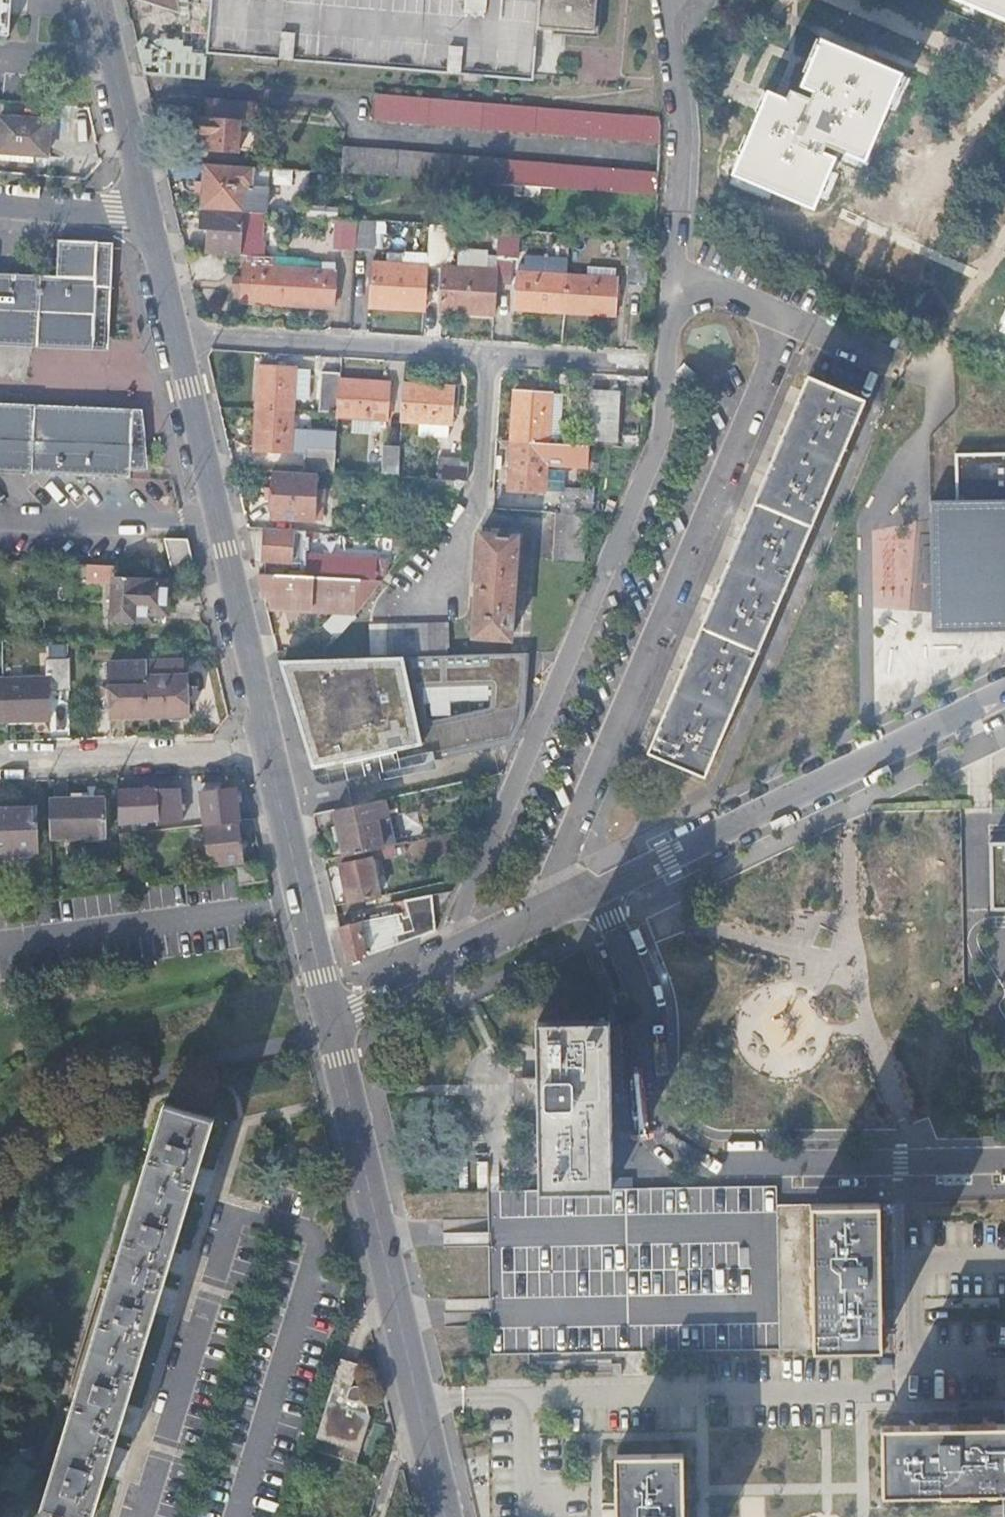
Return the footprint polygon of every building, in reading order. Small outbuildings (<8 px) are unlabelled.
[(9,34),(11,0),(0,0),(0,33),(9,34)] [(181,10),(179,0),(148,0),(181,10)] [(181,10),(181,13),(185,14),(183,36),(209,38),(213,0),(179,0),(181,10)] [(209,38),(208,49),(533,77),(538,19),(592,24),(594,0),(213,0),(209,38)] [(1004,19),(1004,0),(956,0),(1004,19)] [(183,36),(135,32),(144,72),(206,77),(208,49),(209,38),(183,36)] [(807,88),(827,43),(821,40),(801,85),(807,88)] [(901,75),(827,43),(807,88),(813,90),(810,98),(789,89),(785,99),(777,118),(765,113),(746,156),(740,153),(732,172),(812,207),(839,148),(864,159),(901,75)] [(373,117),(660,140),(660,121),(659,114),(376,91),(373,117)] [(767,91),(740,153),(746,156),(765,113),(777,118),(785,99),(767,91)] [(206,99),(205,114),(253,118),(254,104),(206,99)] [(0,132),(0,147),(48,152),(52,118),(2,113),(0,132)] [(254,149),(256,119),(253,118),(205,114),(201,114),(199,132),(202,132),(201,144),(254,149)] [(558,186),(657,193),(658,170),(342,144),(340,171),(484,181),(558,186)] [(202,207),(244,210),(245,184),(254,185),(255,165),(205,161),(204,179),(196,178),(195,191),(202,192),(201,207),(202,207)] [(557,198),(558,186),(484,181),(483,193),(557,198)] [(256,240),(258,211),(244,210),(202,207),(201,227),(210,228),(208,251),(240,253),(241,239),(256,240)] [(259,265),(262,211),(258,211),(256,240),(241,239),(240,253),(246,253),(243,300),(285,303),(287,267),(259,265)] [(356,245),(358,220),(337,218),(336,247),(356,248),(356,245)] [(378,221),(358,220),(356,245),(376,246),(378,221)] [(513,258),(499,257),(463,255),(462,268),(451,267),(454,225),(432,224),(430,254),(429,265),(445,266),(442,311),(496,314),(497,283),(511,284),(513,258)] [(501,229),(499,257),(513,258),(519,259),(521,230),(501,229)] [(290,236),(290,244),(306,245),(307,237),(290,236)] [(94,337),(97,276),(97,239),(59,238),(57,274),(0,272),(0,333),(94,337)] [(97,239),(97,276),(94,337),(0,333),(0,344),(109,349),(113,253),(97,239)] [(426,310),(429,265),(404,264),(405,253),(389,251),(388,262),(375,262),(372,306),(426,310)] [(429,265),(430,254),(405,253),(404,264),(429,265)] [(564,311),(567,275),(568,257),(527,255),(526,272),(519,271),(516,308),(564,311)] [(303,268),(287,267),(285,303),(334,307),(336,270),(335,270),(336,262),(304,261),(303,268)] [(585,276),(567,275),(564,311),(615,314),(617,278),(616,278),(616,268),(586,266),(585,276)] [(252,406),(294,409),(296,380),(297,368),(255,365),(252,406)] [(297,368),(296,380),(307,380),(308,369),(297,368)] [(338,411),(341,379),(341,372),(322,371),(320,410),(338,411)] [(338,413),(388,416),(390,383),(341,379),(338,411),(338,413)] [(705,779),(864,403),(807,379),(793,412),(766,478),(746,524),(712,605),(693,650),(663,721),(649,755),(705,779)] [(403,417),(452,421),(454,387),(406,383),(403,417)] [(513,426),(561,429),(564,393),(516,390),(513,426)] [(590,431),(617,433),(620,392),(592,390),(590,431)] [(0,401),(0,411),(9,411),(35,412),(133,417),(131,469),(143,470),(145,408),(0,401)] [(294,409),(252,406),(250,446),(291,449),(294,409)] [(6,471),(9,411),(0,411),(0,470),(6,471)] [(9,411),(6,471),(32,472),(35,412),(9,411)] [(130,476),(131,469),(133,417),(35,412),(32,472),(130,476)] [(561,429),(513,426),(509,487),(521,488),(520,495),(539,497),(540,490),(546,490),(549,436),(560,437),(561,429)] [(617,433),(590,431),(589,438),(617,440),(617,433)] [(308,445),(325,446),(326,436),(309,434),(308,445)] [(385,443),(383,471),(399,472),(400,444),(385,443)] [(335,447),(325,446),(308,445),(306,445),(305,467),(334,469),(335,447)] [(957,452),(958,499),(932,500),(936,632),(1004,630),(1004,451),(957,452)] [(439,478),(464,480),(467,480),(469,457),(440,456),(439,478)] [(313,471),(275,468),(274,517),(312,519),(313,497),(320,498),(320,487),(313,487),(313,471)] [(423,498),(448,499),(464,480),(439,478),(425,478),(423,498)] [(563,487),(561,511),(592,514),(594,489),(563,487)] [(557,512),(553,558),(583,560),(588,515),(557,512)] [(264,559),(279,560),(294,561),(303,562),(304,548),(311,549),(311,537),(319,537),(319,531),(266,528),(264,559)] [(480,531),(473,636),(511,639),(518,534),(480,531)] [(166,539),(169,568),(191,566),(187,537),(166,539)] [(307,574),(377,579),(378,557),(307,553),(307,574)] [(115,564),(88,562),(88,573),(114,575),(115,564)] [(307,574),(259,571),(264,596),(282,596),(284,605),(311,606),(316,598),(322,598),(324,607),(344,608),(346,605),(356,613),(383,579),(377,579),(307,574)] [(116,576),(113,616),(152,618),(153,608),(167,609),(168,579),(116,576)] [(447,622),(371,624),(371,655),(448,653),(447,622)] [(525,654),(284,665),(315,786),(513,741),(521,720),(525,654)] [(50,718),(50,688),(69,687),(68,659),(48,659),(48,676),(0,677),(0,719),(50,718)] [(188,660),(148,661),(150,714),(190,713),(188,660)] [(150,714),(148,661),(110,662),(111,685),(112,699),(112,715),(150,714)] [(112,699),(111,685),(102,685),(102,699),(112,699)] [(254,817),(250,798),(237,800),(235,786),(202,789),(205,822),(239,818),(254,817)] [(182,787),(118,789),(119,821),(160,821),(160,823),(183,823),(182,787)] [(50,798),(51,836),(109,835),(106,796),(50,798)] [(390,813),(386,797),(375,800),(332,809),(342,855),(346,854),(385,846),(378,815),(390,813)] [(38,850),(38,806),(0,807),(0,851),(38,850)] [(239,818),(205,822),(209,862),(242,859),(239,818)] [(434,835),(456,830),(454,820),(432,824),(434,835)] [(120,831),(120,860),(140,859),(138,829),(120,831)] [(990,843),(991,907),(1004,907),(1004,843),(990,843)] [(394,844),(385,846),(346,854),(342,855),(343,861),(342,861),(350,899),(381,892),(374,856),(395,852),(394,844)] [(263,860),(238,864),(241,881),(268,878),(263,860)] [(413,937),(437,928),(434,892),(407,898),(413,937)] [(349,960),(378,949),(376,937),(402,931),(399,914),(341,924),(349,960)] [(816,1035),(800,1001),(769,1016),(786,1050),(816,1035)] [(617,1190),(617,1186),(612,1187),(609,1016),(538,1017),(539,1074),(539,1102),(541,1191),(617,1190)] [(539,1102),(539,1074),(527,1074),(528,1102),(539,1102)] [(40,1516),(94,1516),(214,1118),(165,1103),(40,1516)] [(485,1350),(773,1345),(772,1202),(772,1184),(617,1186),(617,1190),(541,1191),(483,1192),(485,1350)] [(806,1201),(808,1345),(881,1344),(880,1294),(878,1200),(806,1201)] [(808,1345),(806,1201),(772,1202),(773,1345),(808,1345)] [(359,1365),(341,1359),(313,1449),(343,1458),(357,1462),(371,1414),(365,1413),(363,1398),(366,1395),(367,1390),(365,1388),(363,1386),(361,1385),(357,1385),(355,1386),(352,1390),(359,1365)] [(992,1422),(883,1423),(883,1489),(993,1489),(1004,1489),(1004,1422),(992,1422)] [(343,1458),(313,1449),(309,1464),(338,1474),(343,1458)] [(683,1451),(617,1451),(617,1516),(683,1516),(683,1451)] [(993,1489),(993,1516),(1004,1516),(1004,1489),(993,1489)]
